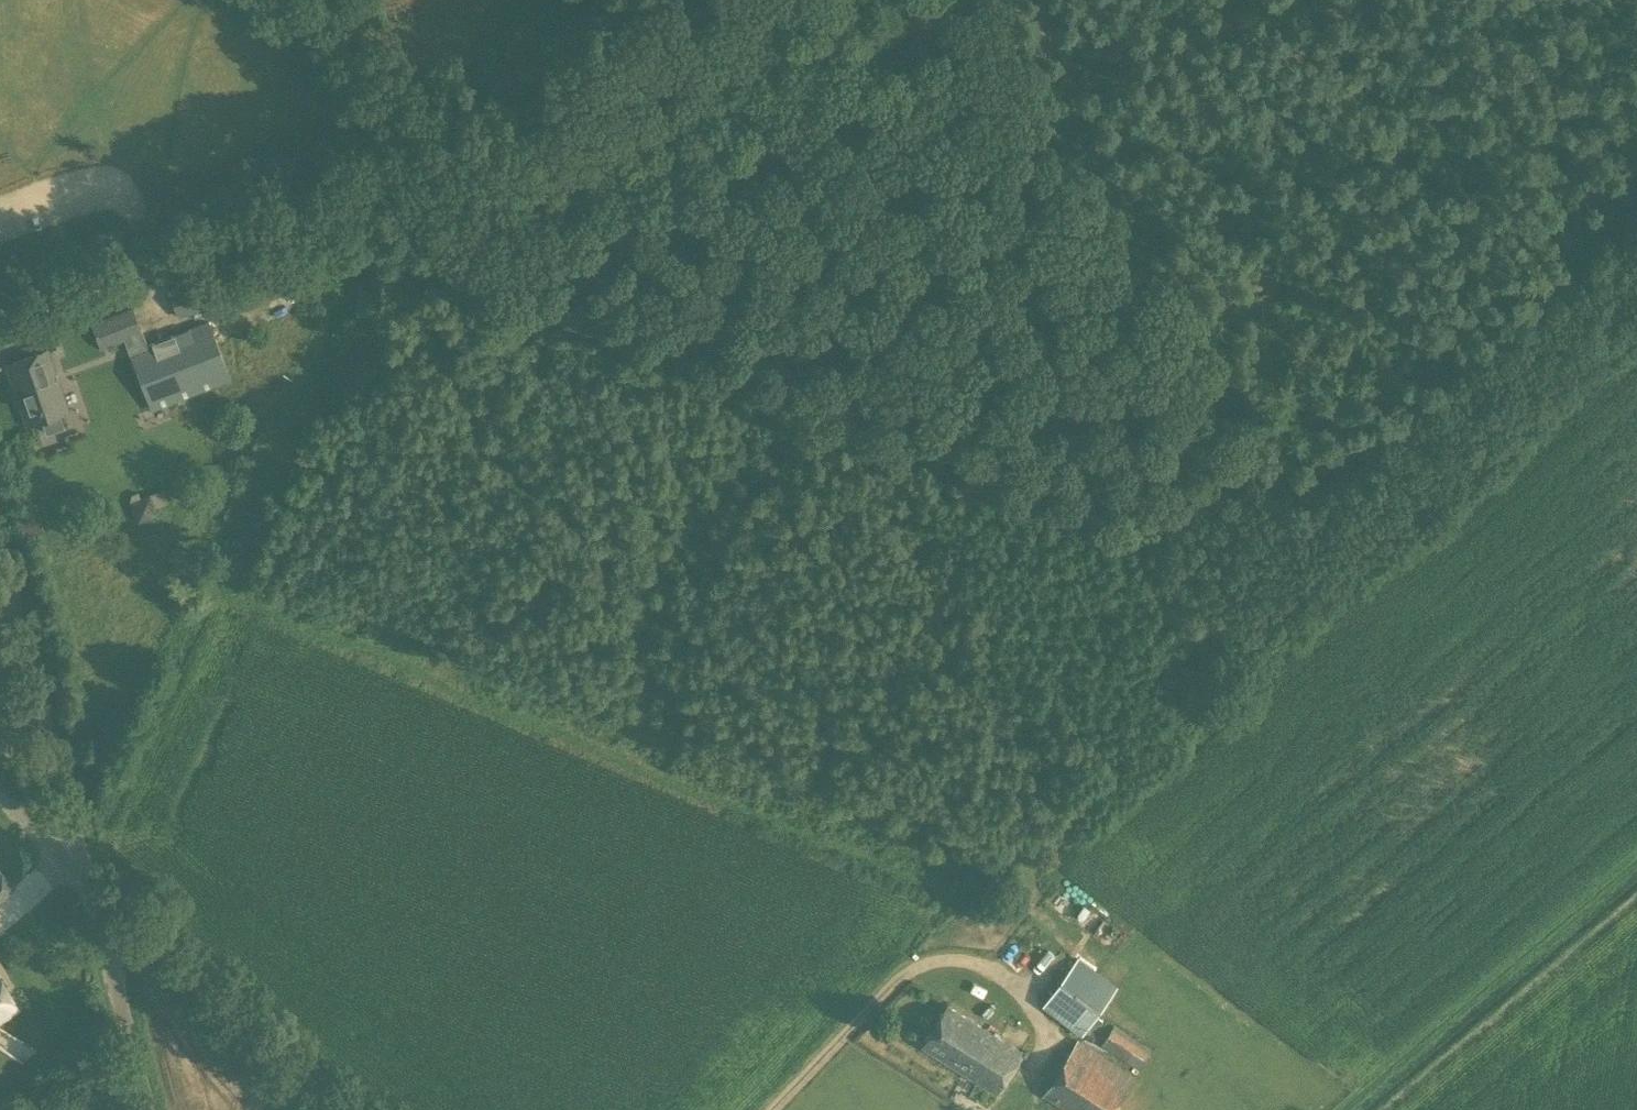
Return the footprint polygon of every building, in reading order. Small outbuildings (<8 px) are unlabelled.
[(194,284),(169,293),(178,318),(203,309),(194,284)] [(146,345),(132,306),(130,301),(61,324),(75,360),(124,340),(150,411),(231,380),(208,321),(146,345)] [(145,329),(147,341),(164,337),(162,325),(145,329)] [(67,414),(47,352),(6,366),(26,427),(67,414)] [(131,515),(152,518),(155,498),(134,495),(131,515)] [(15,884),(0,870),(0,900),(15,884)] [(1081,1035),(1117,986),(1077,957),(1041,1005),(1081,1035)] [(18,1010),(0,980),(0,1020),(18,1010)] [(1020,1053),(947,1006),(921,1047),(994,1093),(1020,1053)] [(1151,1049),(1113,1025),(1101,1045),(1139,1069),(1151,1049)] [(1077,1040),(1041,1097),(1061,1109),(1113,1109),(1136,1077),(1077,1040)]
